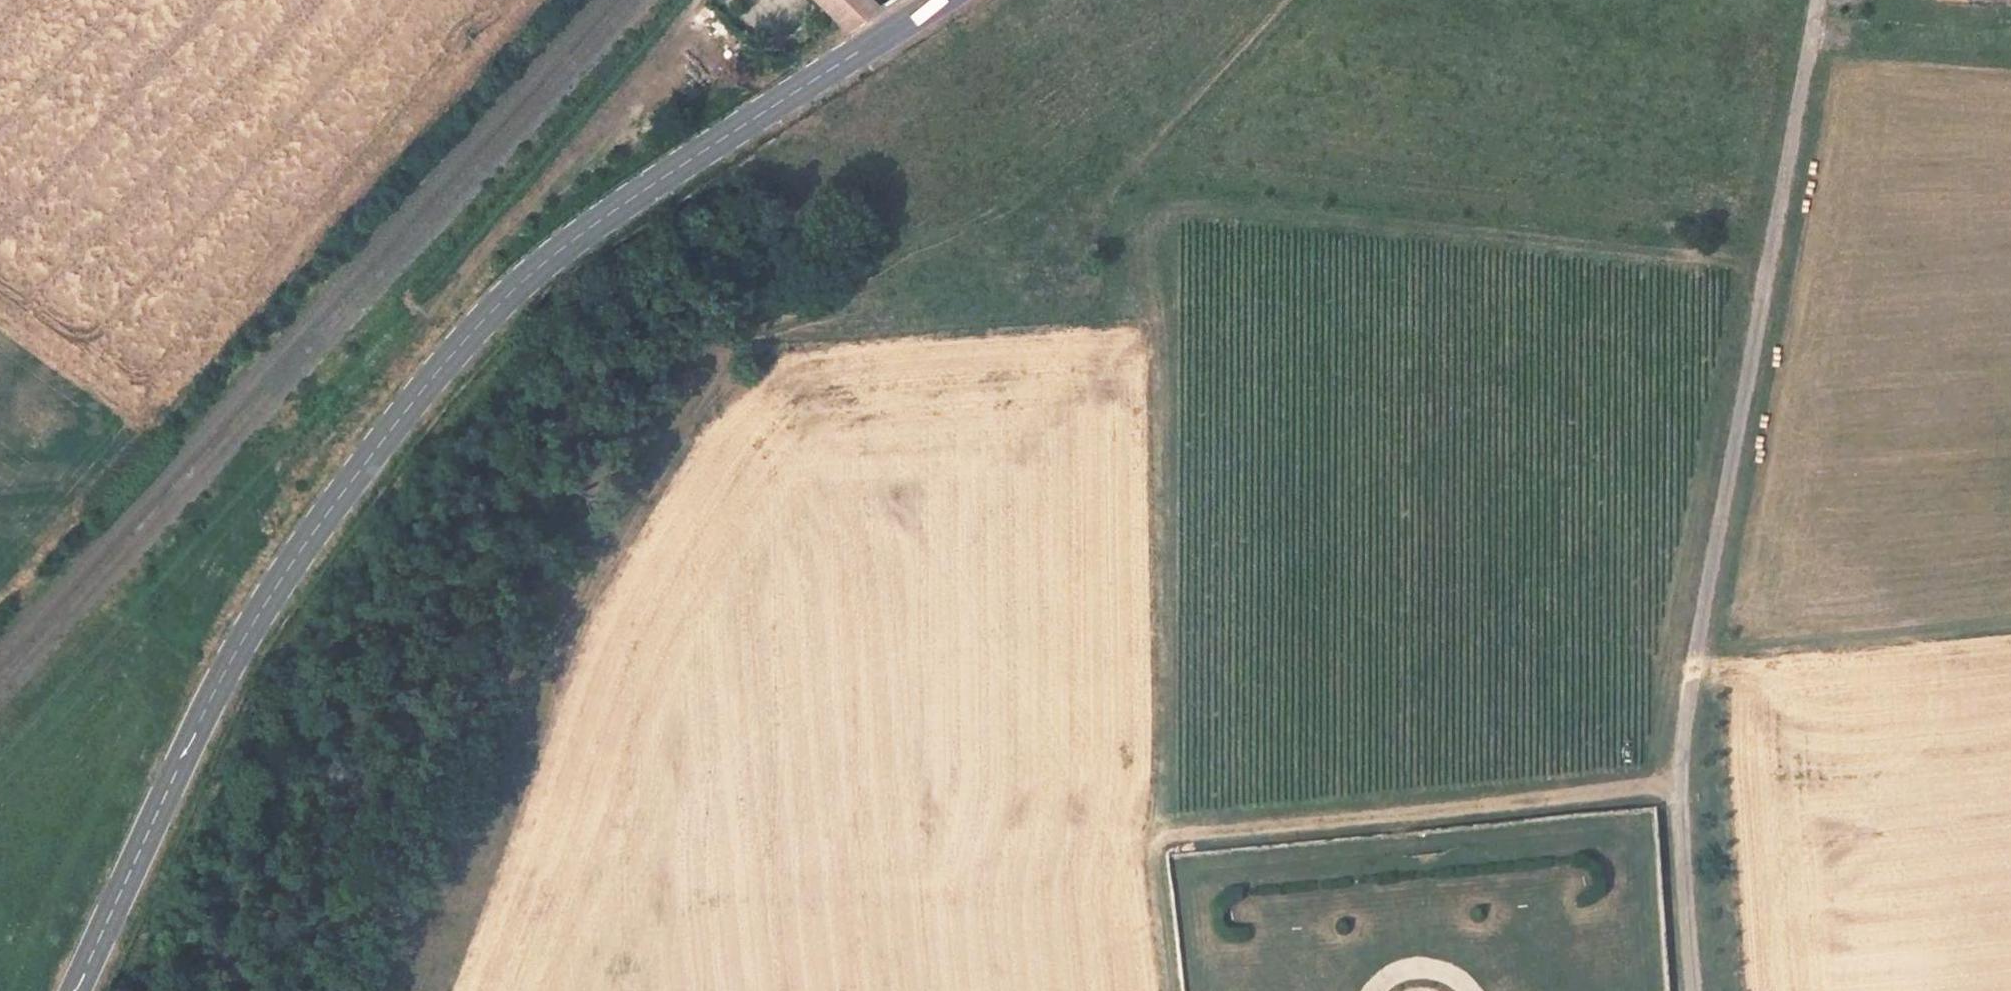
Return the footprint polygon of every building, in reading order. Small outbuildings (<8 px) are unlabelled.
[(832,19),(851,38),(883,15),(867,0),(812,0),(832,19)]
